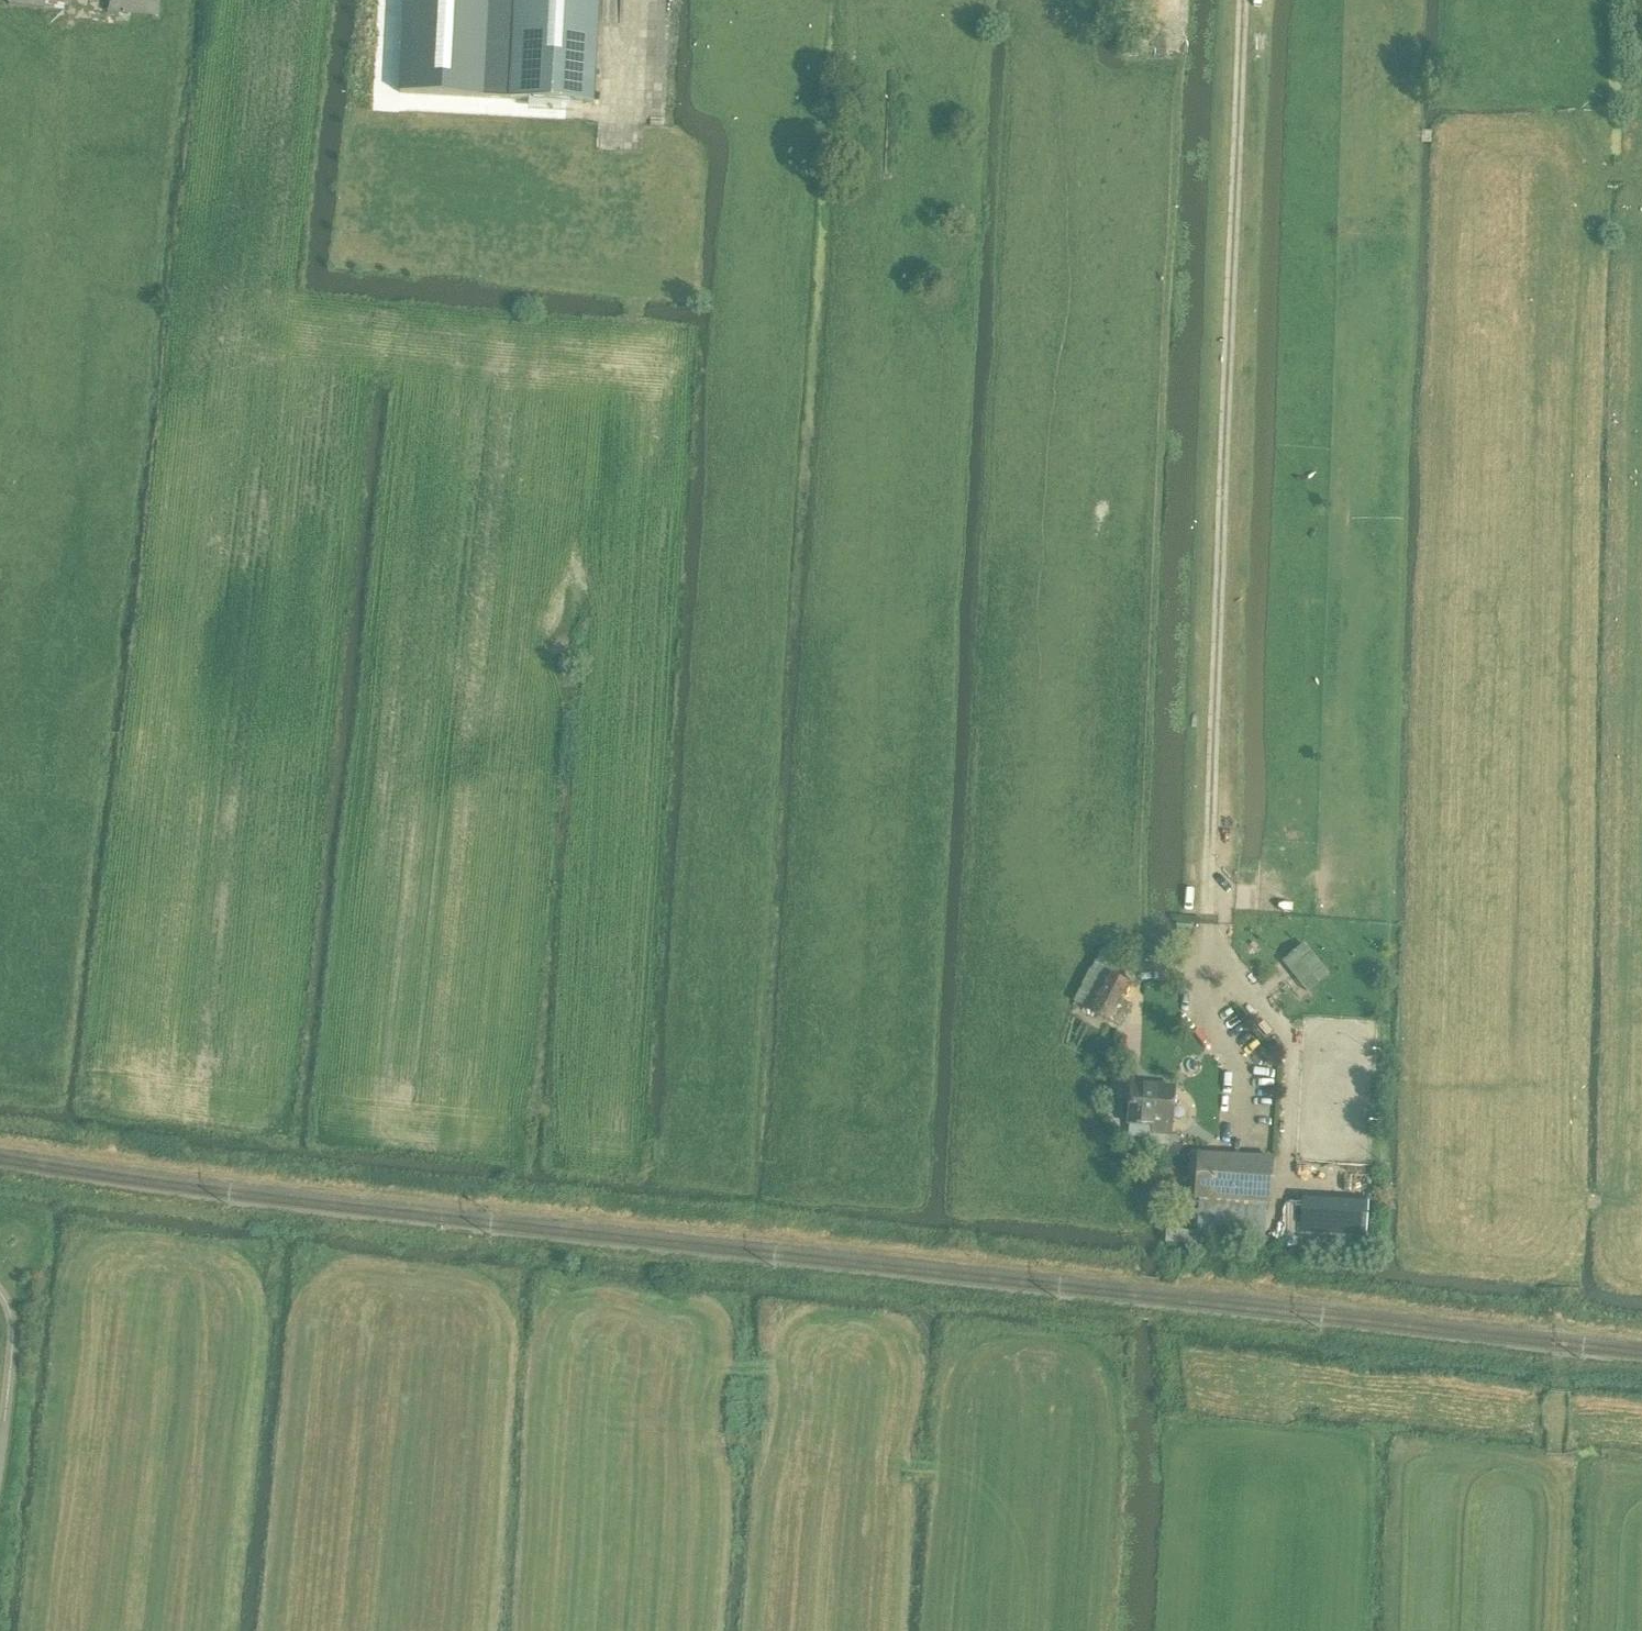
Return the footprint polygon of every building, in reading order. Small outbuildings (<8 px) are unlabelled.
[(66,0),(8,0),(8,4),(65,10),(66,0)] [(158,0),(109,0),(108,14),(157,18),(158,0)] [(399,93),(509,99),(514,0),(404,0),(399,93)] [(509,99),(593,103),(599,0),(514,0),(509,99)] [(1328,976),(1303,944),(1282,961),(1307,993),(1328,976)] [(1128,986),(1094,969),(1076,1002),(1110,1020),(1118,1024),(1128,1004),(1121,1001),(1128,986)] [(1171,1124),(1173,1088),(1132,1085),(1129,1123),(1153,1125),(1153,1131),(1170,1132),(1170,1124),(1171,1124)] [(1197,1154),(1194,1201),(1270,1206),(1273,1159),(1197,1154)] [(1165,1230),(1165,1243),(1205,1246),(1205,1240),(1195,1239),(1196,1232),(1165,1230)]
